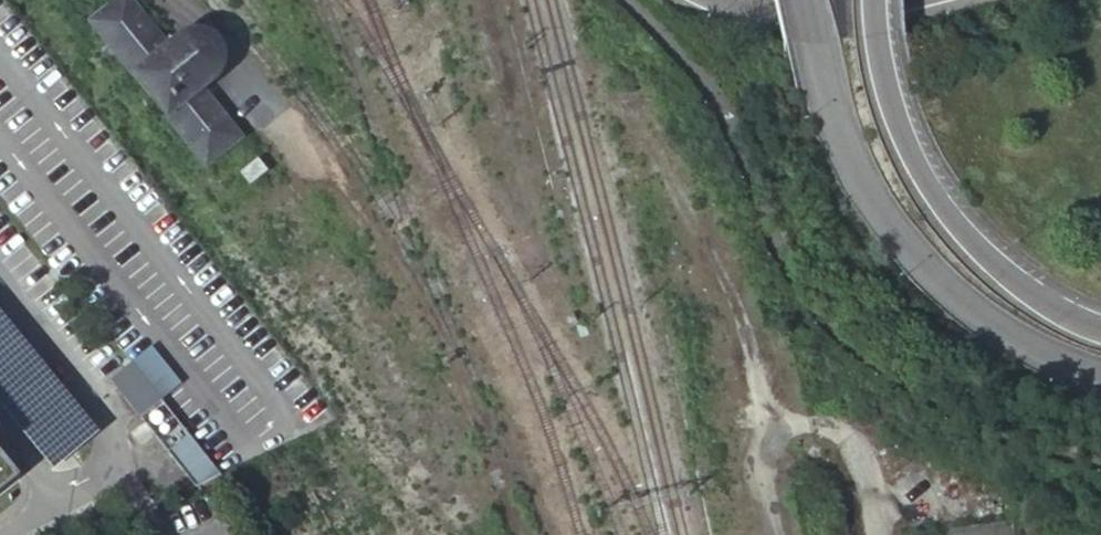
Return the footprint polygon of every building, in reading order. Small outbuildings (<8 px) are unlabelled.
[(131,0),(115,0),(90,21),(208,166),(241,136),(202,90),(208,84),(203,79),(209,74),(212,72),(214,70),(216,67),(217,63),(217,57),(217,52),(216,47),(212,43),(208,39),(204,36),(198,34),(193,34),(186,35),(182,38),(180,41),(175,46),(171,40),(167,44),(131,0)] [(267,171),(258,159),(240,173),(250,185),(267,171)] [(106,373),(165,447),(186,431),(127,356),(106,373)] [(186,431),(165,447),(195,485),(216,469),(186,431)] [(19,477),(0,453),(0,493),(19,477)]
